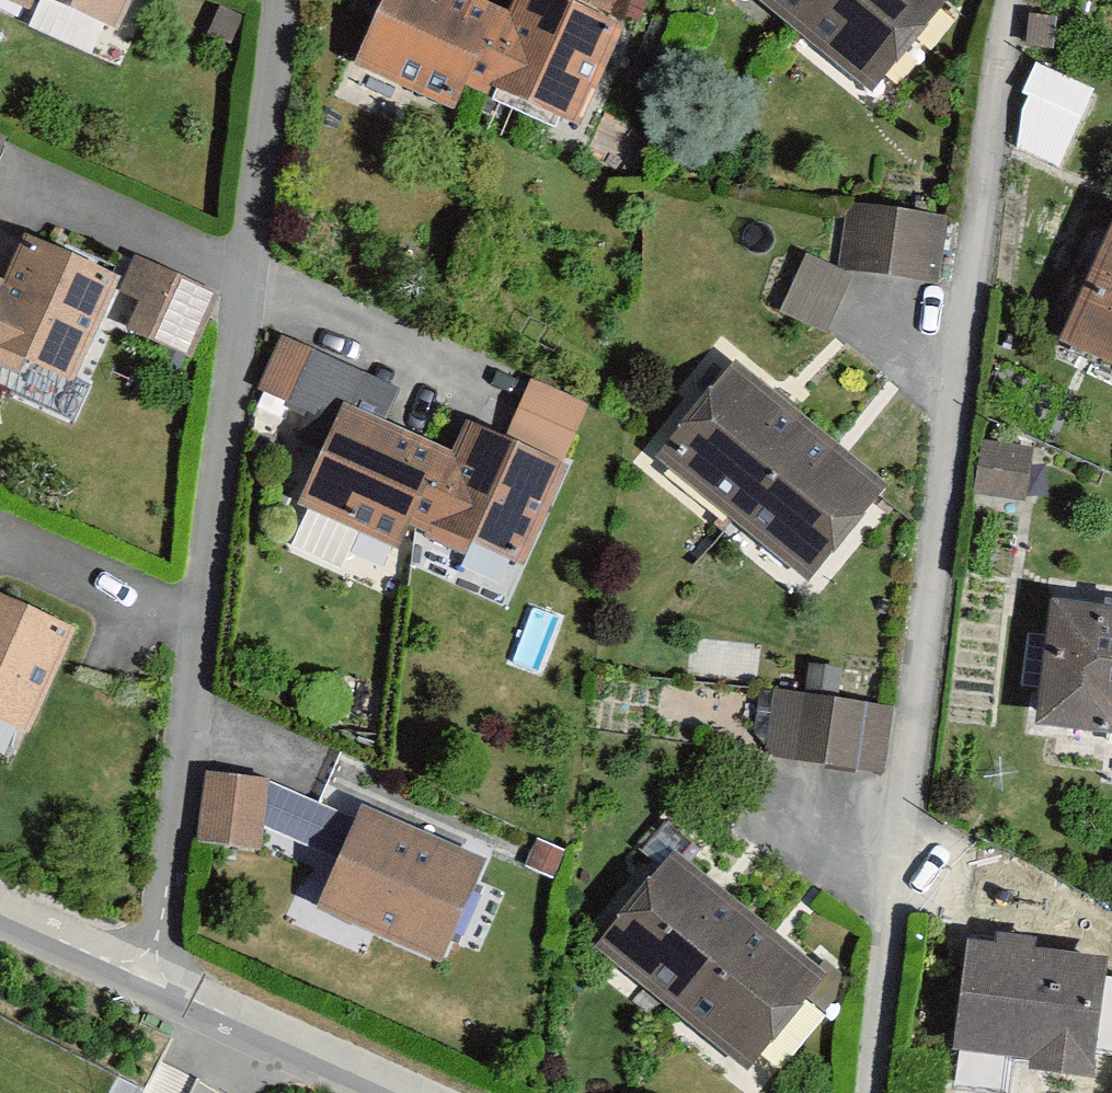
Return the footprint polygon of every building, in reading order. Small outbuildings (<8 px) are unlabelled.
[(140,0),(0,0),(0,15),(30,28),(40,6),(120,43),(140,0)] [(370,0),(348,0),(367,8),(370,0)] [(452,0),(385,0),(352,75),(444,116),(457,88),(576,140),(639,0),(506,0),(497,20),(452,0)] [(943,0),(737,0),(869,106),(950,6),(943,0)] [(1093,108),(1040,85),(1006,165),(1060,187),(1093,108)] [(946,233),(842,214),(831,278),(935,296),(946,233)] [(1054,361),(1111,388),(1111,236),(1054,361)] [(24,252),(4,297),(0,295),(0,386),(14,393),(23,372),(67,392),(113,293),(24,252)] [(217,306),(134,270),(118,305),(137,313),(124,342),(189,370),(217,306)] [(387,405),(283,355),(262,399),(339,436),(297,524),(402,574),(416,544),(515,591),(566,483),(461,433),(445,468),(373,433),(387,405)] [(537,376),(516,420),(569,446),(590,402),(537,376)] [(892,502),(735,376),(656,472),(814,599),(892,502)] [(1031,465),(979,456),(970,511),(1021,520),(1031,465)] [(75,642),(0,607),(0,734),(26,746),(75,642)] [(1045,614),(1029,745),(1111,755),(1111,622),(1045,614)] [(878,785),(886,725),(773,711),(766,771),(878,785)] [(267,790),(205,784),(197,860),(259,866),(267,790)] [(292,789),(273,824),(315,846),(333,810),(292,789)] [(484,877),(356,820),(310,921),(439,978),(484,877)] [(826,988),(666,864),(589,963),(748,1086),(826,988)] [(967,953),(951,1064),(1031,1076),(1029,1090),(1049,1092),(1091,1092),(1109,972),(1079,968),(1083,942),(1028,934),(1026,948),(990,943),(988,956),(967,953)]
